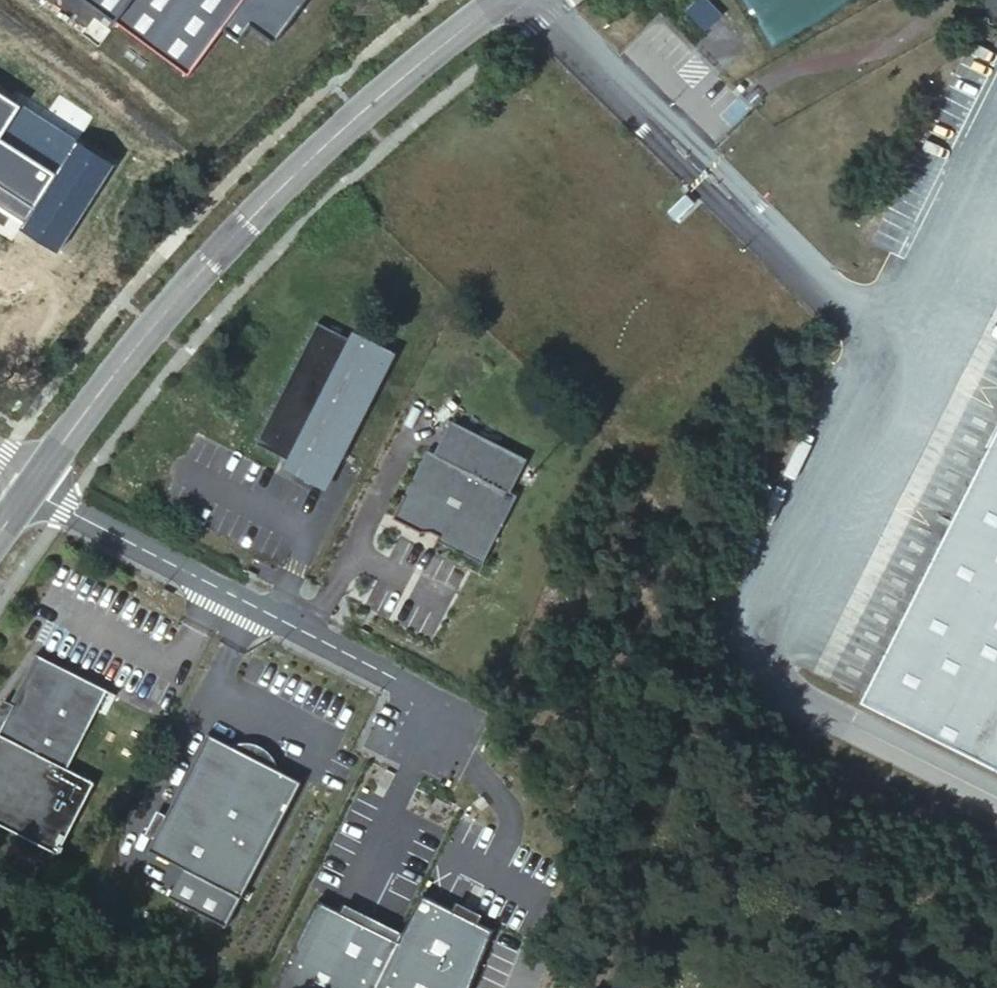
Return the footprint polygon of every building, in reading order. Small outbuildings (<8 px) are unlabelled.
[(195,79),(229,30),(246,42),(257,27),(282,45),(313,0),(83,0),(195,79)] [(711,0),(697,0),(687,10),(708,29),(724,13),(711,0)] [(387,356),(313,320),(254,441),(285,456),(278,471),(320,492),(387,356)] [(433,451),(423,446),(389,514),(480,559),(512,494),(503,489),(518,458),(447,422),(433,451)] [(866,702),(996,766),(996,435),(921,588),(866,702)] [(0,696),(0,822),(52,849),(89,778),(63,766),(101,689),(32,653),(7,700),(0,696)] [(241,745),(213,731),(171,814),(159,838),(154,848),(192,867),(201,872),(186,901),(235,926),(309,779),(280,765),(241,745)] [(245,744),(241,745),(280,765),(277,759),(270,750),(259,745),(245,744)] [(161,809),(150,833),(159,838),(171,814),(161,809)] [(201,872),(192,867),(177,897),(186,901),(201,872)] [(423,890),(399,937),(401,938),(375,987),(462,987),(493,926),(423,890)] [(319,896),(272,987),(375,987),(401,938),(399,937),(319,896)]
